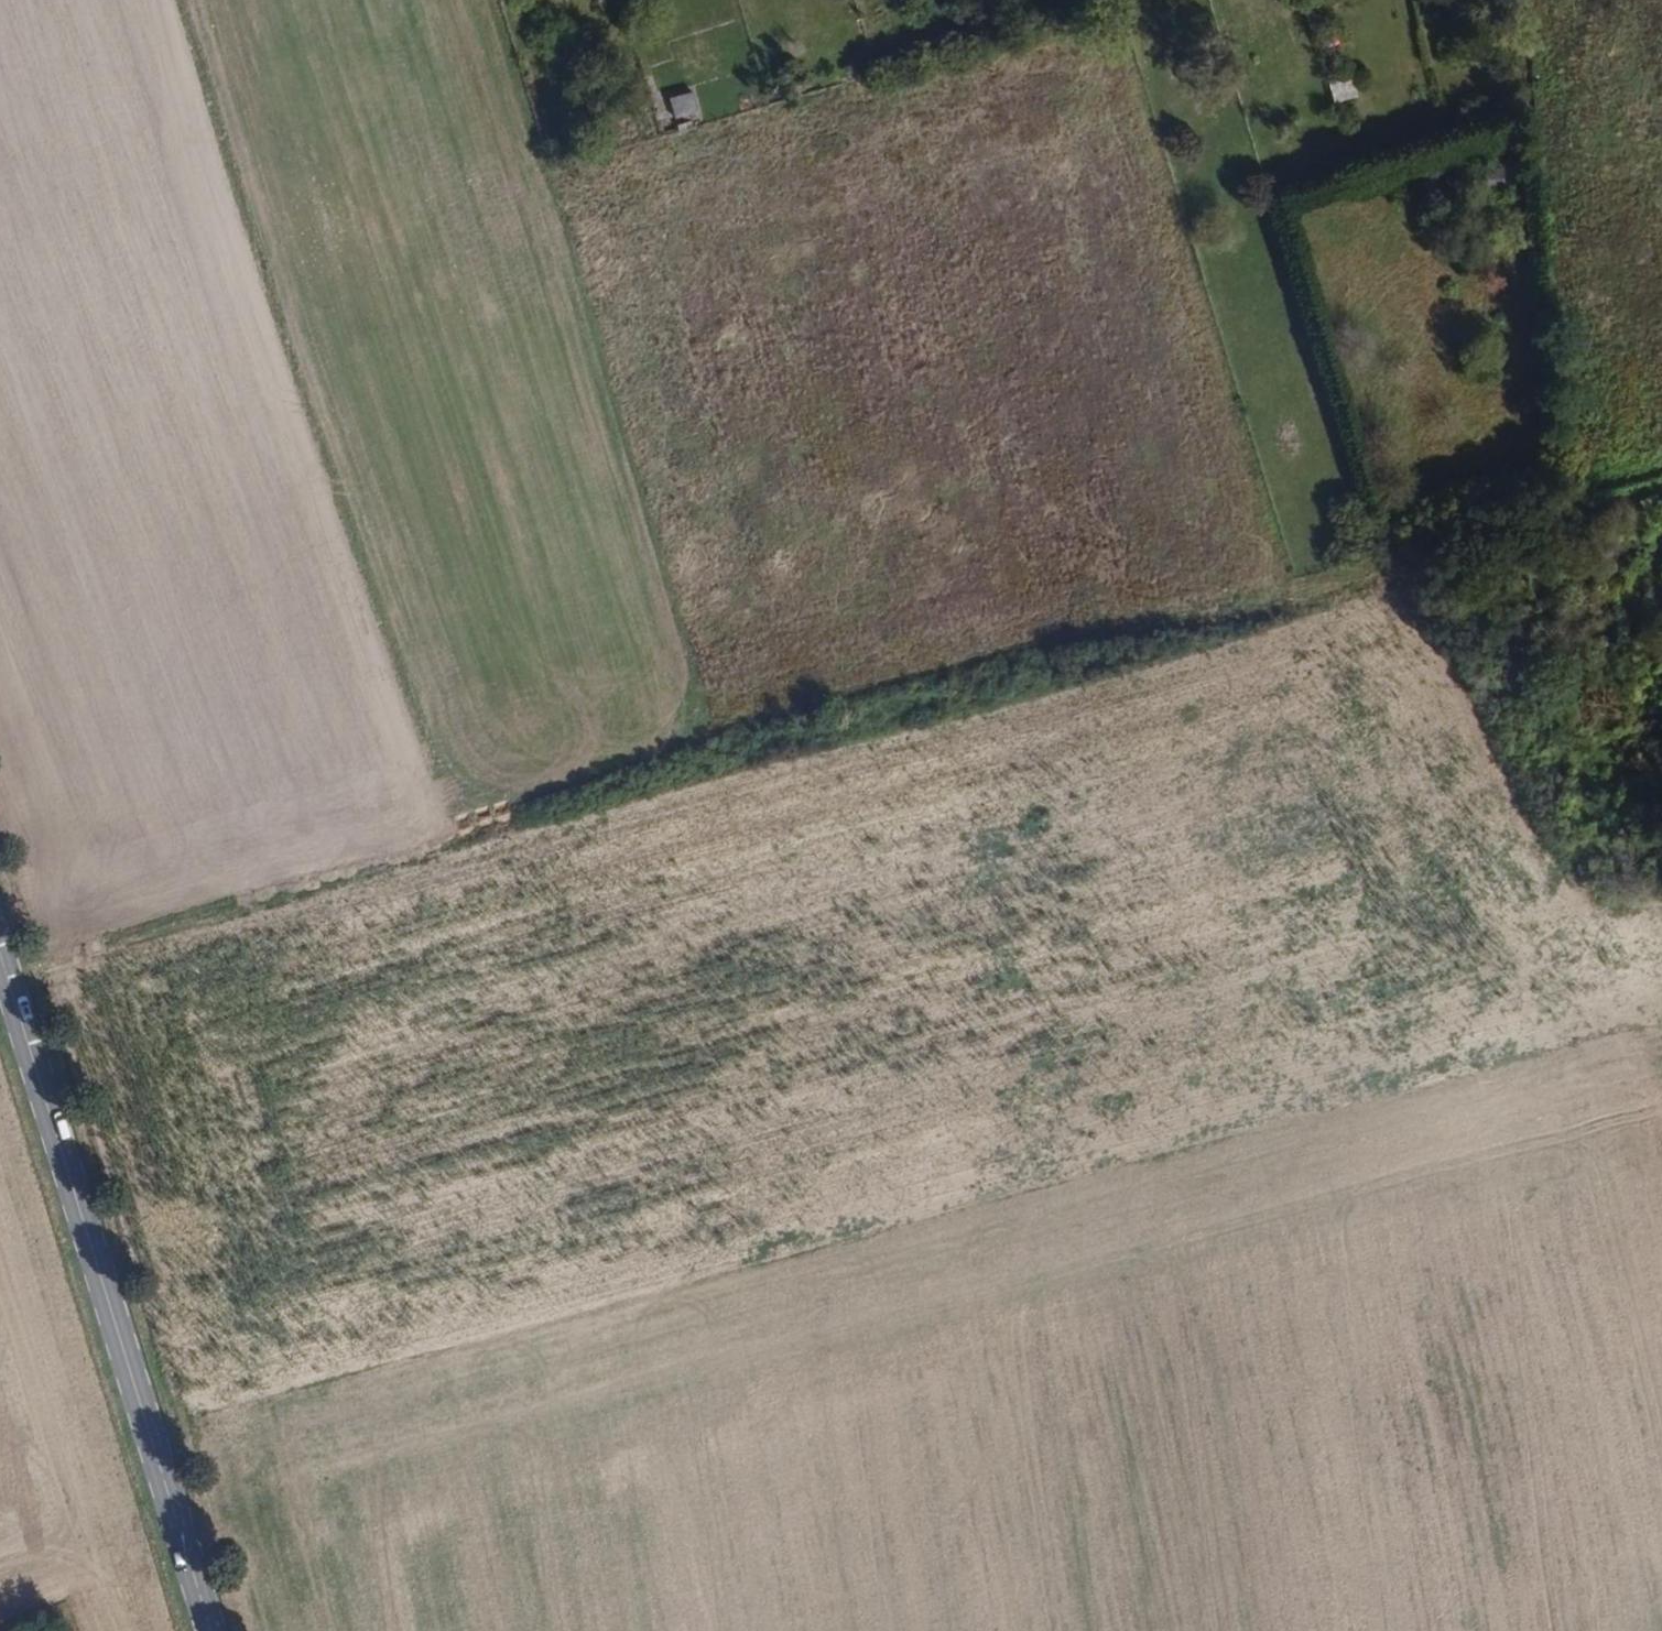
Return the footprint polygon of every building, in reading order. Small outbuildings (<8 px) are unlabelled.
[(672,99),(676,115),(697,110),(693,93),(672,99)]
